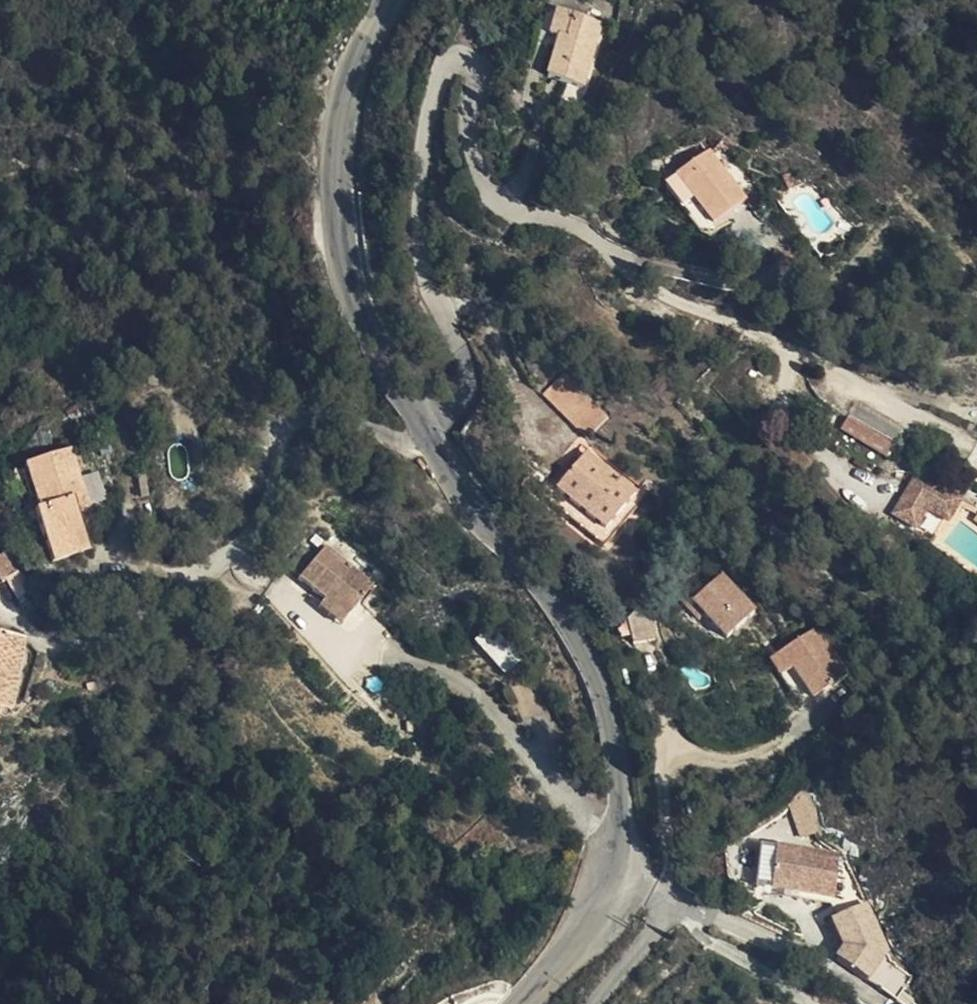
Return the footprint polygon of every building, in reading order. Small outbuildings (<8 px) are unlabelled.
[(584,80),(600,15),(556,4),(546,33),(558,38),(550,71),(584,80)] [(677,173),(715,222),(746,196),(707,148),(677,173)] [(782,170),(789,182),(804,174),(804,169),(788,166),(782,170)] [(720,229),(715,222),(677,173),(665,183),(703,233),(713,236),(720,229)] [(535,377),(560,404),(586,388),(559,357),(535,377)] [(586,388),(560,404),(578,425),(601,405),(586,388)] [(832,425),(879,449),(892,422),(845,399),(832,425)] [(55,474),(38,431),(0,445),(0,459),(11,489),(1,493),(22,546),(60,532),(46,495),(40,481),(55,474)] [(547,478),(600,524),(639,479),(585,432),(547,478)] [(927,501),(940,476),(911,462),(887,509),(911,521),(923,498),(927,501)] [(589,537),(600,524),(547,478),(539,470),(527,483),(589,537)] [(61,487),(55,474),(40,481),(46,495),(61,487)] [(958,486),(940,476),(927,501),(945,510),(958,486)] [(923,498),(911,521),(929,530),(945,510),(927,501),(923,498)] [(321,595),(344,614),(371,581),(323,540),(314,550),(294,573),(321,595)] [(698,617),(705,610),(694,597),(713,581),(705,572),(679,596),(698,617)] [(694,597),(705,610),(727,636),(755,610),(720,575),(713,581),(694,597)] [(336,622),(344,614),(321,595),(314,603),(336,622)] [(650,595),(629,621),(631,643),(655,640),(650,595)] [(795,665),(813,695),(841,665),(816,626),(779,650),(790,668),(795,665)] [(476,641),(505,672),(520,659),(491,627),(476,641)] [(782,672),(790,668),(779,650),(771,655),(782,672)] [(841,665),(813,695),(847,675),(841,665)] [(793,798),(794,834),(816,833),(815,798),(793,798)] [(772,887),(777,845),(762,844),(758,886),(772,887)] [(841,851),(777,845),(772,887),(801,890),(837,893),(841,851)] [(866,898),(833,914),(874,1000),(907,984),(866,898)]
